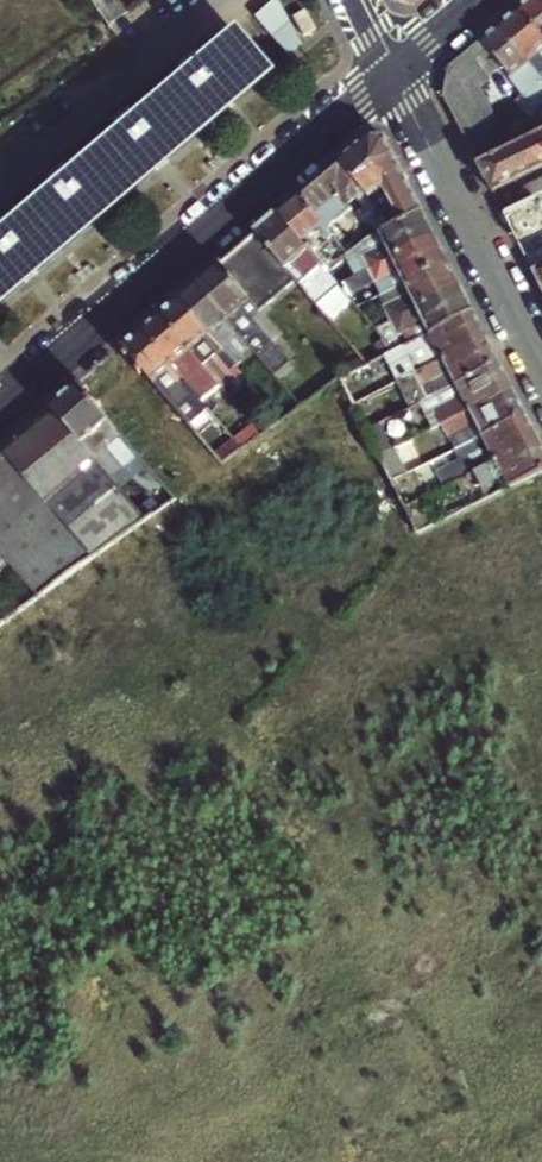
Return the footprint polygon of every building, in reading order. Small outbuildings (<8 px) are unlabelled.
[(519,8),(541,35),(541,0),(528,0),(519,8)] [(500,24),(541,72),(541,35),(519,8),(500,24)] [(481,40),(503,66),(541,112),(541,72),(500,24),(481,40)] [(157,164),(266,72),(236,36),(0,237),(0,299),(157,164)] [(468,51),(492,76),(503,66),(481,40),(468,51)] [(477,88),(492,76),(468,51),(455,62),(477,88)] [(447,103),(477,88),(455,62),(449,67),(443,96),(447,103)] [(485,104),(477,88),(447,103),(455,119),(485,104)] [(463,134),(492,118),(485,104),(455,119),(463,134)] [(500,132),(492,118),(463,134),(470,148),(500,132)] [(508,148),(478,164),(492,192),(541,166),(541,131),(508,148)] [(470,148),(478,164),(508,148),(500,132),(470,148)] [(394,227),(423,212),(387,141),(369,137),(339,162),(394,227)] [(339,162),(299,196),(334,237),(345,250),(349,255),(356,249),(335,224),(352,209),(349,206),(358,199),(365,208),(361,211),(380,234),(385,232),(394,227),(339,162)] [(334,237),(299,196),(278,214),(313,254),(334,237)] [(370,270),(436,236),(423,212),(394,227),(385,232),(389,242),(372,251),(363,256),(370,270)] [(278,214),(255,233),(296,281),(320,308),(328,301),(316,286),(321,281),(334,296),(343,288),(340,285),(313,254),(278,214)] [(511,228),(532,271),(541,266),(541,250),(536,253),(521,223),(511,228)] [(296,281),(255,233),(196,284),(249,346),(260,358),(276,346),(242,307),(250,300),(260,312),(296,281)] [(405,284),(448,262),(436,236),(370,270),(340,285),(343,288),(348,295),(375,282),(376,286),(383,282),(387,293),(405,284)] [(349,255),(345,250),(340,254),(344,259),(349,255)] [(392,322),(460,286),(448,262),(405,284),(410,294),(383,307),(390,322),(392,322)] [(541,290),(541,266),(532,271),(541,290)] [(316,286),(328,301),(334,296),(321,281),(316,286)] [(249,346),(196,284),(178,300),(236,367),(242,363),(236,356),(249,346)] [(410,294),(405,284),(387,293),(378,298),(383,307),(410,294)] [(431,334),(473,313),(460,286),(392,322),(399,336),(425,323),(431,334)] [(178,300),(160,315),(209,372),(213,377),(225,368),(229,373),(236,367),(178,300)] [(415,374),(486,338),(473,313),(431,334),(405,347),(410,358),(390,368),(398,383),(415,374)] [(209,372),(160,315),(141,331),(195,393),(200,388),(196,383),(209,372)] [(195,393),(141,331),(123,346),(149,377),(181,413),(199,398),(195,393)] [(456,386),(499,364),(486,338),(415,374),(428,400),(456,386)] [(410,358),(405,347),(397,352),(385,358),(390,368),(410,358)] [(513,391),(499,364),(456,386),(461,396),(434,409),(438,418),(443,427),(513,391)] [(428,400),(415,374),(398,383),(411,409),(412,409),(428,400)] [(302,407),(275,375),(256,391),(274,411),(283,422),(302,407)] [(161,481),(78,384),(50,408),(124,495),(144,478),(153,489),(162,482),(161,481)] [(428,400),(412,409),(416,418),(427,413),(431,421),(438,418),(434,409),(461,396),(456,386),(428,400)] [(525,416),(513,391),(443,427),(449,440),(460,434),(477,426),(483,437),(525,416)] [(50,408),(0,451),(0,498),(68,577),(146,521),(124,495),(50,408)] [(263,436),(283,422),(274,411),(254,425),(263,436)] [(457,483),(538,441),(525,416),(483,437),(487,447),(437,474),(444,489),(457,483)] [(263,436),(254,425),(235,439),(244,450),(263,436)] [(393,452),(380,425),(367,431),(381,458),(393,452)] [(465,446),(483,437),(477,426),(460,434),(465,446)] [(244,450),(235,439),(215,454),(224,464),(244,450)] [(538,441),(457,483),(465,499),(483,490),(504,479),(508,488),(541,471),(541,449),(538,441)] [(409,475),(396,451),(393,452),(381,458),(393,482),(403,477),(409,475)] [(393,482),(406,508),(416,503),(403,477),(393,482)] [(487,499),(508,488),(504,479),(483,490),(487,499)] [(4,554),(32,587),(40,597),(68,577),(0,498),(0,550),(4,554)] [(419,533),(435,525),(425,506),(421,509),(418,503),(416,503),(406,508),(419,533)] [(40,597),(32,587),(13,602),(21,611),(40,597)]
